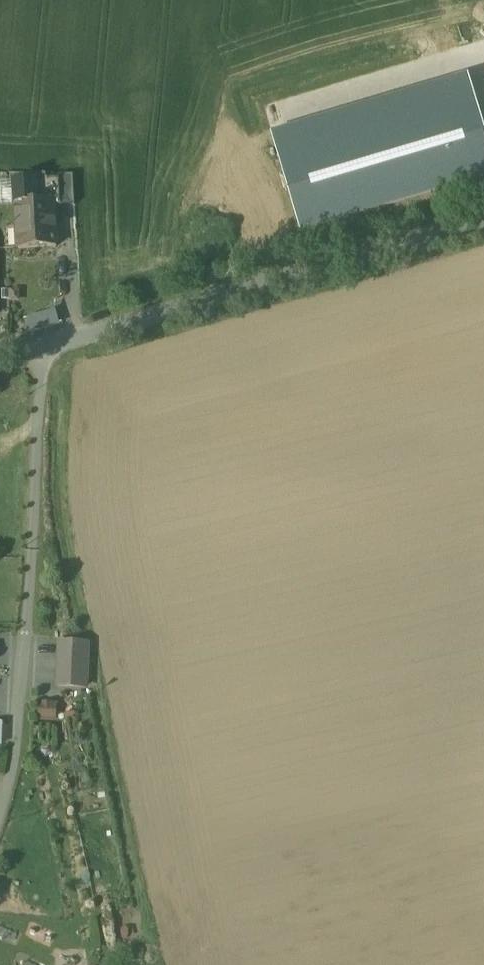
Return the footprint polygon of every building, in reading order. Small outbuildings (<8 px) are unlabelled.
[(276,134),(304,231),(483,178),(483,141),(465,78),(276,134)] [(73,176),(59,176),(61,206),(75,205),(73,176)] [(35,182),(15,183),(16,204),(16,205),(19,250),(57,247),(54,202),(37,203),(35,182)] [(59,642),(57,688),(86,689),(88,643),(59,642)]
